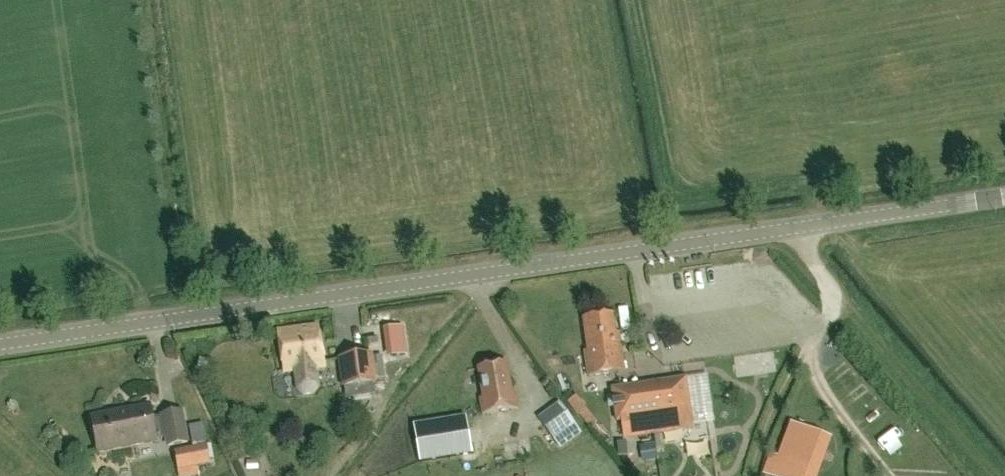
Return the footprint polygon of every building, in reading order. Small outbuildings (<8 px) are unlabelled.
[(588,377),(625,371),(619,333),(616,333),(613,314),(583,318),(588,351),(584,351),(588,377)] [(388,329),(392,356),(407,354),(403,326),(388,329)] [(320,388),(317,367),(324,366),(319,327),(279,331),(284,371),(292,370),(294,391),(303,397),(315,395),(320,388)] [(375,395),(374,383),(375,383),(372,355),(340,359),(343,387),(344,386),(346,399),(353,398),(354,404),(370,402),(369,396),(375,395)] [(482,414),(518,408),(515,393),(512,393),(507,363),(478,368),(483,398),(480,398),(482,414)] [(613,390),(617,421),(689,411),(685,380),(613,390)] [(572,400),(592,430),(601,424),(581,394),(572,400)] [(554,441),(576,426),(560,403),(538,418),(554,441)] [(168,446),(187,442),(181,412),(162,415),(163,418),(153,420),(150,405),(91,417),(98,452),(157,440),(157,438),(166,436),(168,446)] [(664,442),(686,441),(685,416),(663,417),(664,442)] [(420,462),(471,453),(464,417),(414,425),(420,462)] [(821,438),(787,427),(777,458),(811,469),(821,438)] [(661,434),(634,436),(635,458),(662,457),(661,434)] [(188,448),(174,451),(179,475),(197,475),(195,467),(211,464),(206,444),(192,448),(188,448)]
